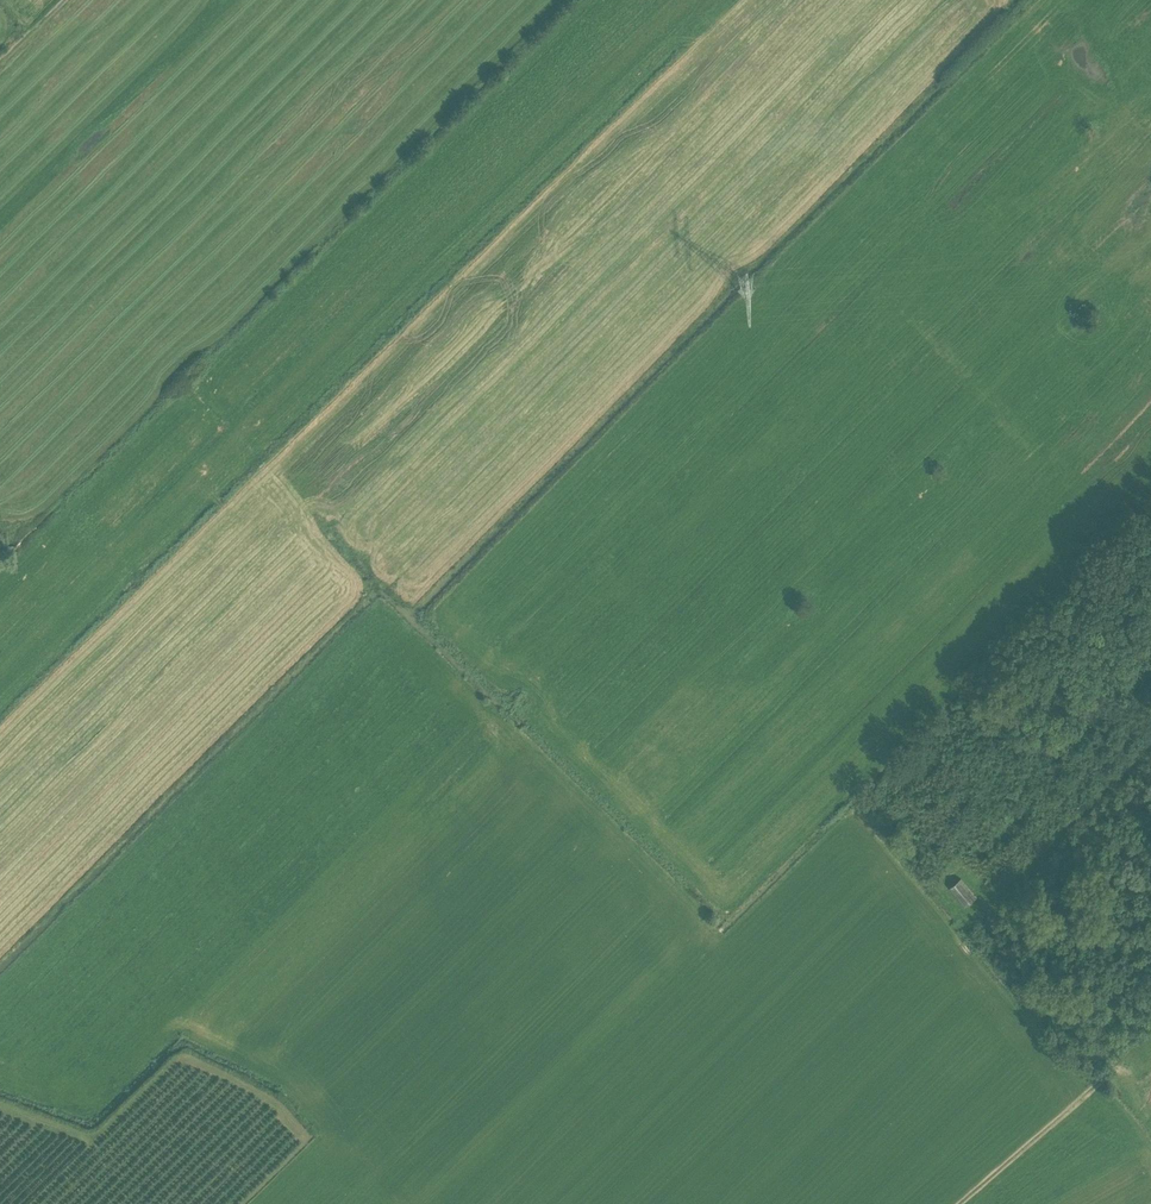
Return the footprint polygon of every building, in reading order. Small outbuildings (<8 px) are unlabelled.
[(965,905),(977,896),(962,878),(950,887),(965,905)]
